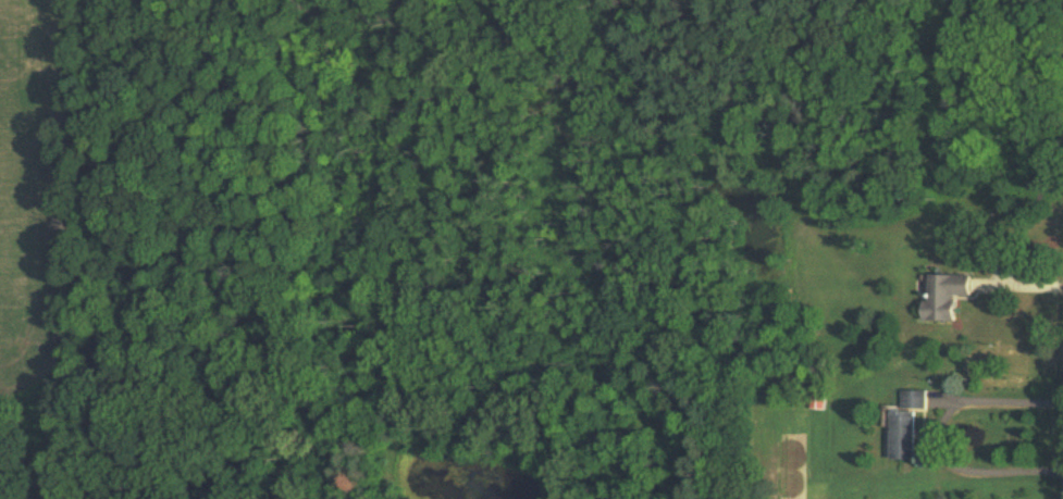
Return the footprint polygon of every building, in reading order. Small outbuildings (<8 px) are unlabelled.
[(925,321),(955,321),(955,294),(971,295),(971,275),(926,274),(925,321)] [(904,405),(925,405),(925,395),(904,396),(904,405)] [(915,410),(891,410),(891,459),(915,459),(915,410)]
